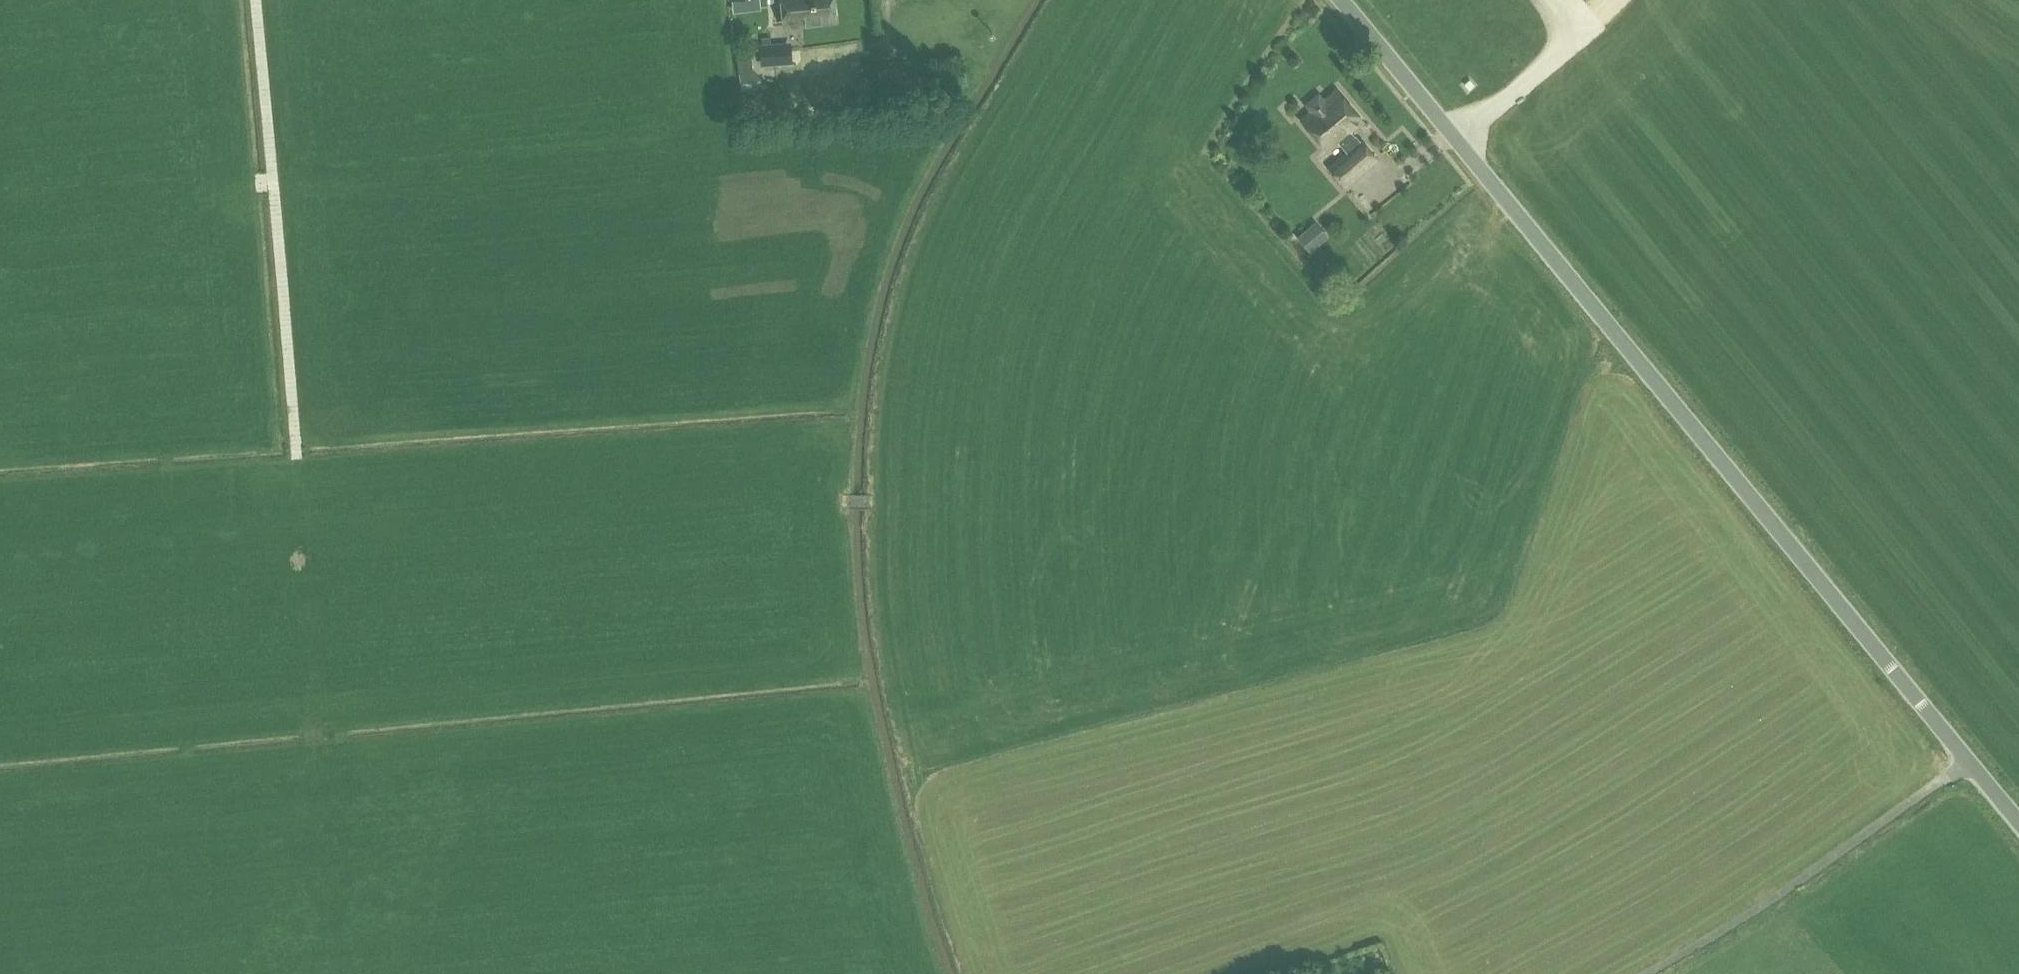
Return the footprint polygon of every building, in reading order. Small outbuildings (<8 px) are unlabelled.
[(833,0),(782,0),(784,25),(835,19),(833,0)] [(791,62),(790,48),(790,45),(760,47),(761,64),(775,63),(791,62)] [(737,53),(740,83),(761,80),(761,77),(752,68),(750,52),(737,53)] [(1361,122),(1335,92),(1324,101),(1318,94),(1306,105),(1312,112),(1303,120),(1329,150),(1338,142),(1346,150),(1331,164),(1346,181),(1374,156),(1360,140),(1359,141),(1351,131),(1361,122)] [(1328,236),(1316,221),(1298,235),(1310,250),(1328,236)]
